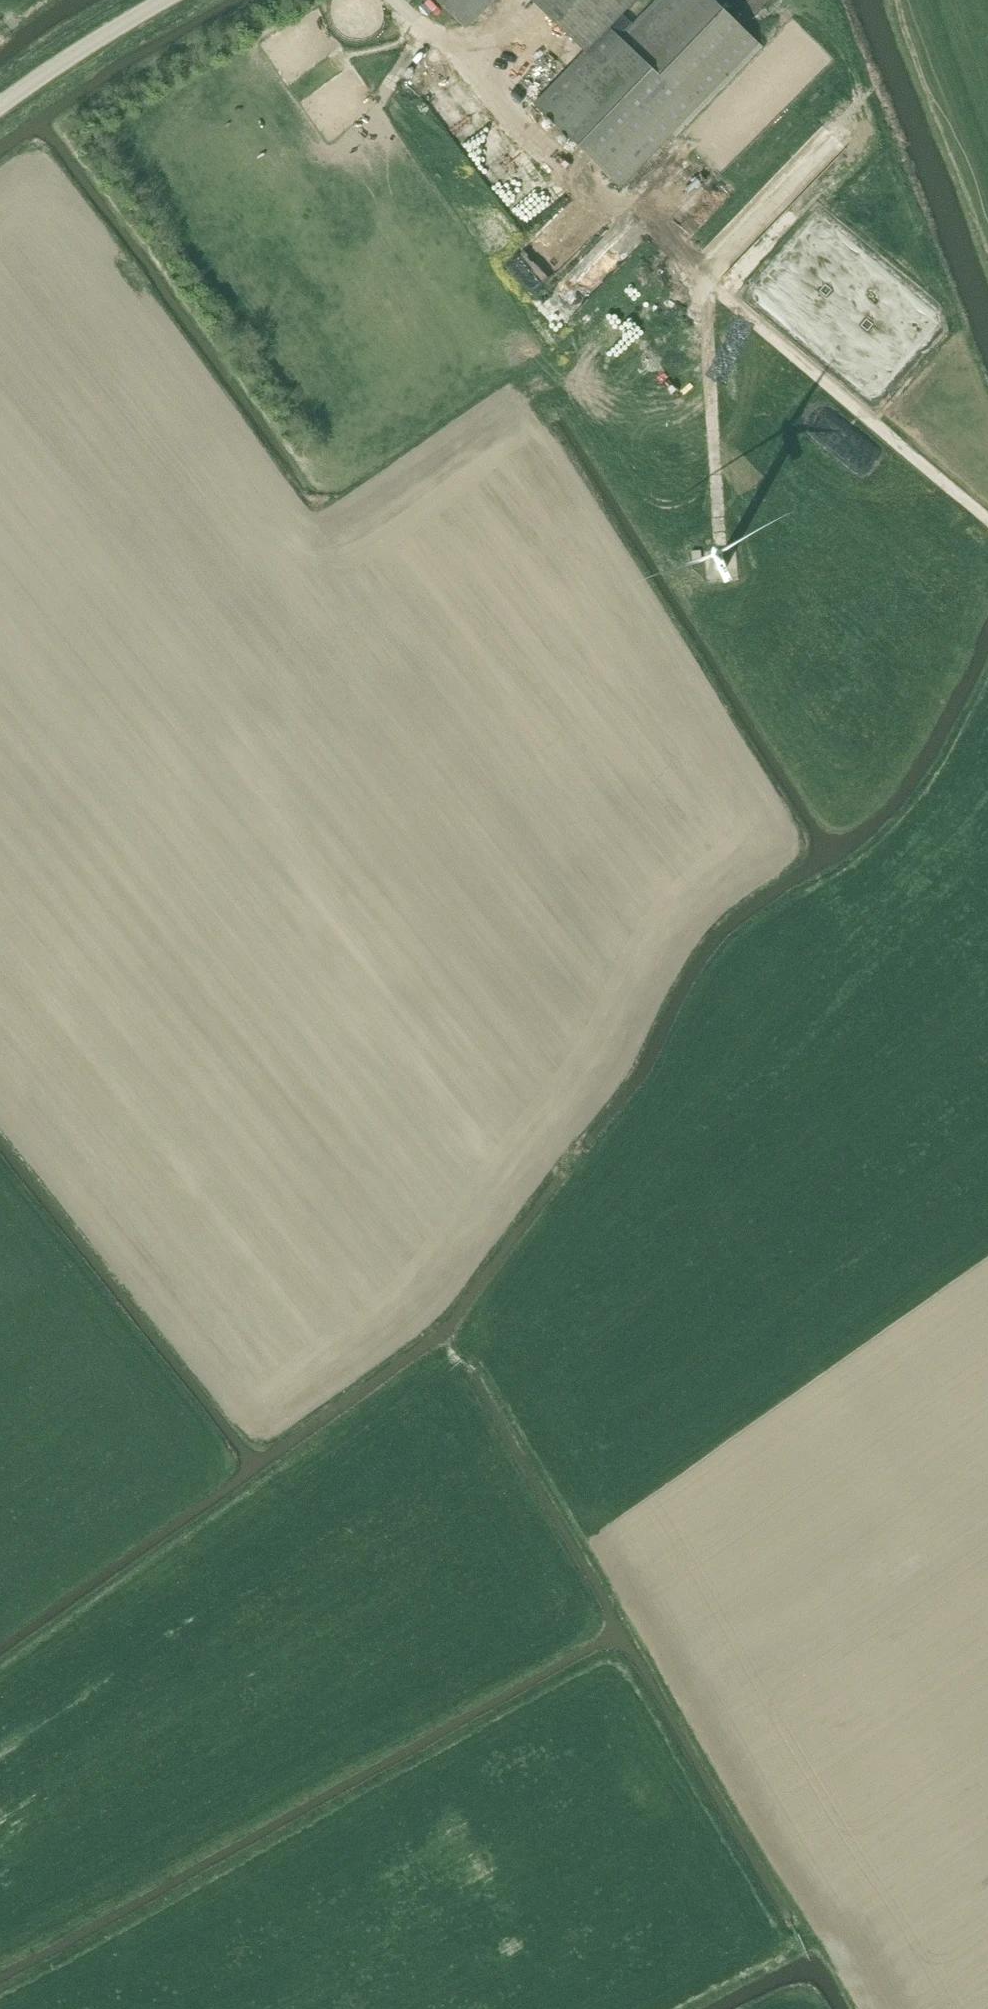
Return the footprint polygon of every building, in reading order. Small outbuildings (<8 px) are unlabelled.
[(467,28),(494,0),(437,0),(467,28)] [(635,0),(533,0),(586,51),(535,104),(621,187),(759,44),(713,0),(653,0),(618,36),(609,28),(633,3),(635,0)]
